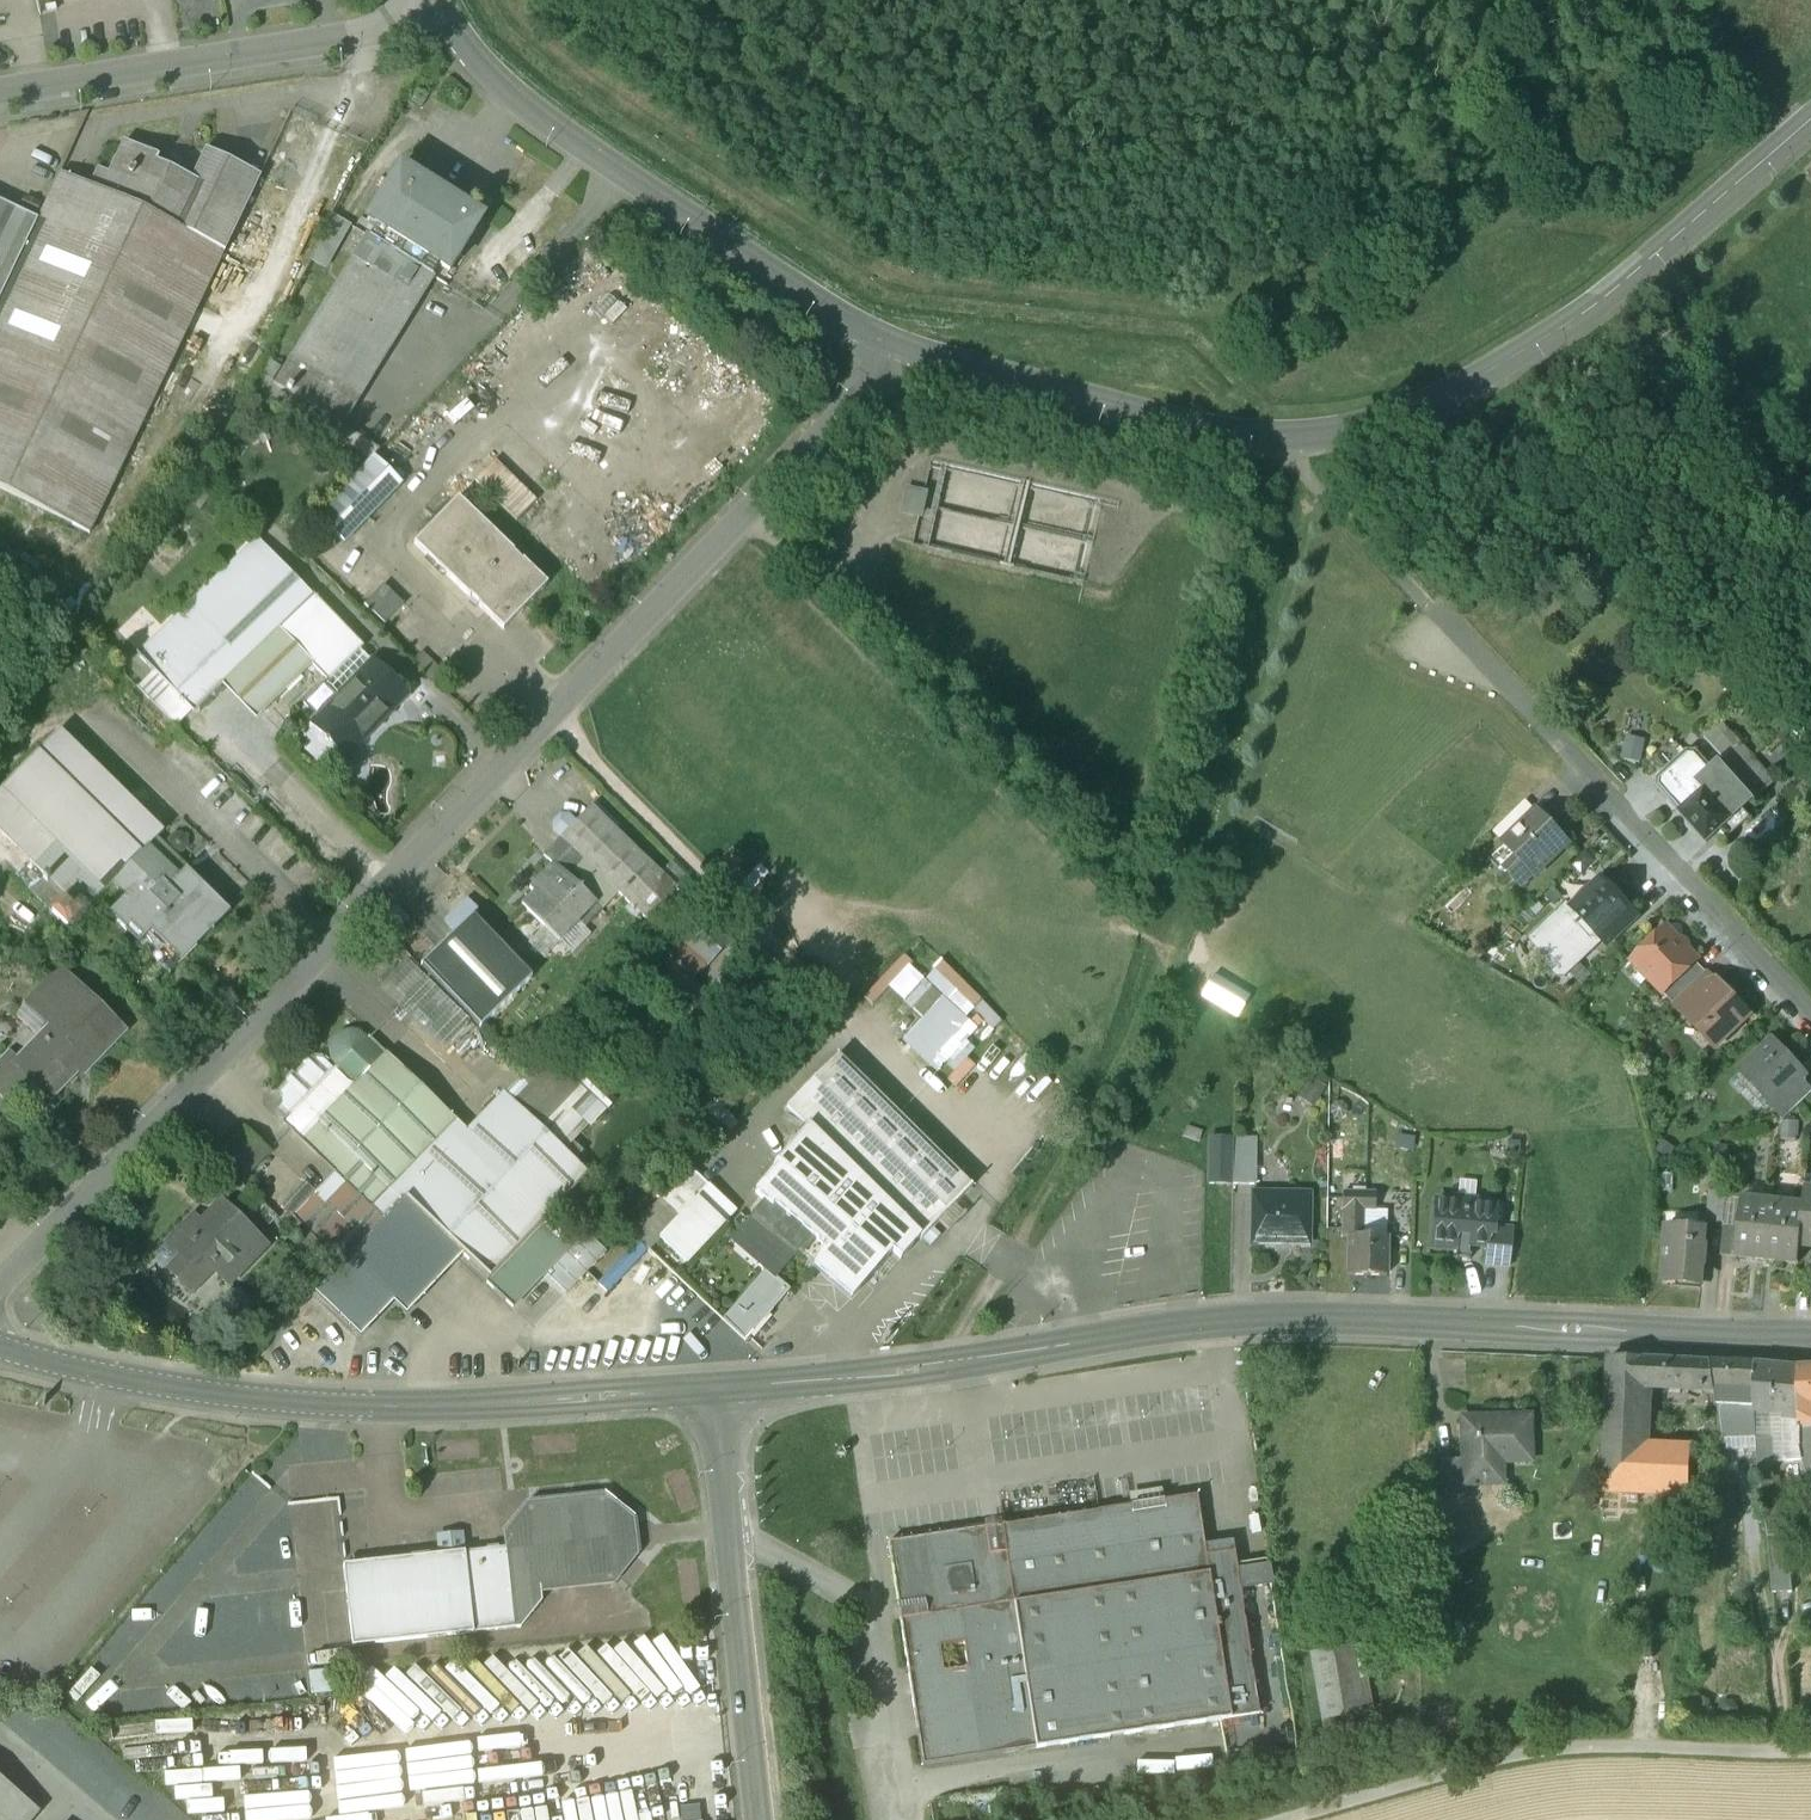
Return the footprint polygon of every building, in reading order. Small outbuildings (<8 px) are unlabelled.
[(192,182),(155,164),(157,159),(124,143),(109,175),(98,170),(90,188),(223,252),(259,177),(206,152),(192,182)] [(462,207),(399,168),(367,221),(376,226),(369,238),(431,277),(438,265),(449,272),(474,231),(473,231),(479,220),(462,208),(462,207)] [(60,174),(37,221),(0,299),(0,492),(89,534),(223,252),(90,188),(60,174)] [(37,221),(0,203),(0,299),(37,221)] [(369,238),(368,238),(277,386),(332,420),(349,394),(356,399),(432,277),(431,277),(369,238)] [(374,457),(315,517),(343,544),(402,484),(374,457)] [(536,501),(494,460),(474,481),(516,522),(536,501)] [(907,484),(901,515),(918,518),(924,487),(907,484)] [(458,498),(414,544),(503,630),(547,585),(458,498)] [(257,539),(148,646),(169,668),(279,561),(257,539)] [(169,668),(159,677),(192,711),(226,679),(278,629),(312,596),(279,561),(169,668)] [(383,585),(364,604),(384,624),(404,604),(383,585)] [(312,596),(278,629),(312,664),(328,680),(361,647),(312,596)] [(278,629),(226,679),(260,714),(312,664),(278,629)] [(169,668),(148,646),(138,655),(159,677),(169,668)] [(373,659),(309,725),(345,760),(409,694),(373,659)] [(1741,743),(1720,722),(1703,738),(1722,759),(1723,758),(1740,743),(1740,744),(1741,743)] [(59,730),(0,791),(0,833),(45,877),(67,898),(82,913),(83,914),(114,883),(138,858),(154,842),(163,832),(154,824),(128,798),(59,730)] [(1740,744),(1740,743),(1723,758),(1722,759),(1718,763),(1753,802),(1775,782),(1741,743),(1740,744)] [(1696,753),(1687,753),(1657,780),(1656,789),(1661,794),(1663,793),(1681,813),(1704,793),(1696,784),(1709,771),(1702,763),(1703,762),(1696,753)] [(1753,802),(1718,763),(1710,771),(1709,771),(1696,784),(1704,793),(1681,813),(1680,815),(1706,844),(1721,831),(1727,838),(1735,831),(1729,823),(1753,802)] [(169,809),(148,787),(138,787),(128,798),(154,824),(169,809)] [(1525,803),(1493,833),(1504,845),(1535,815),(1525,803)] [(676,891),(590,807),(575,823),(567,816),(560,816),(553,823),(553,831),(560,838),(561,838),(617,893),(646,921),(676,891)] [(1771,810),(1744,836),(1756,849),(1784,824),(1771,810)] [(1568,844),(1537,813),(1535,815),(1504,845),(1517,859),(1504,871),(1521,888),(1534,876),(1534,877),(1568,844)] [(617,893),(561,838),(560,838),(543,856),(552,865),(553,865),(595,906),(595,907),(600,912),(617,893)] [(154,842),(138,858),(152,872),(160,864),(176,879),(184,871),(154,842)] [(160,864),(152,872),(138,858),(114,883),(127,896),(108,915),(139,945),(151,932),(164,945),(152,958),(169,975),(230,913),(186,869),(184,871),(176,879),(160,864)] [(595,906),(553,865),(552,865),(529,888),(533,892),(521,905),(544,927),(555,938),(574,918),(579,923),(579,922),(580,923),(595,907),(595,906)] [(45,877),(30,892),(51,913),(67,898),(45,877)] [(1631,912),(1602,881),(1572,910),(1571,910),(1602,943),(1606,947),(1623,930),(1617,925),(1631,912)] [(67,898),(51,913),(67,928),(82,913),(67,898)] [(467,901),(445,922),(455,933),(472,916),(477,911),(467,901)] [(696,901),(670,927),(710,966),(735,940),(696,901)] [(1602,943),(1571,910),(1572,910),(1567,905),(1528,941),(1546,960),(1546,966),(1557,978),(1565,979),(1602,943)] [(531,978),(472,916),(455,933),(420,966),(480,1028),(531,978)] [(574,918),(555,938),(559,942),(560,942),(572,954),(590,935),(584,929),(585,928),(580,923),(579,922),(579,923),(574,918)] [(544,927),(528,944),(544,958),(559,942),(555,938),(544,927)] [(1698,962),(1667,930),(1652,944),(1647,944),(1637,954),(1636,960),(1633,963),(1663,994),(1696,963),(1698,962)] [(476,1025),(413,960),(379,993),(442,1058),(476,1025)] [(1696,963),(1663,994),(1673,1005),(1706,974),(1696,963)] [(124,1032),(59,969),(26,1003),(59,1034),(50,1044),(46,1040),(45,1041),(41,1037),(16,1063),(15,1064),(30,1079),(50,1098),(87,1061),(91,1066),(124,1032)] [(1706,974),(1673,1005),(1684,1017),(1717,986),(1706,974)] [(1202,999),(1237,1020),(1250,997),(1215,977),(1202,999)] [(1748,1015),(1719,984),(1717,986),(1684,1017),(1696,1030),(1706,1030),(1719,1043),(1748,1015)] [(934,1002),(918,1020),(926,1028),(904,1051),(943,1088),(981,1047),(934,1002)] [(333,1070),(322,1060),(312,1059),(310,1057),(302,1065),(305,1067),(295,1076),(293,1074),(286,1082),(288,1084),(279,1094),(281,1096),(281,1106),(279,1108),(289,1117),(284,1123),(301,1140),(386,1054),(369,1037),(365,1041),(358,1034),(348,1033),(340,1036),(333,1042),(330,1051),(332,1060),(337,1066),(333,1070)] [(574,1062),(553,1042),(543,1052),(564,1072),(574,1062)] [(1805,1076),(1773,1042),(1740,1073),(1772,1106),(1799,1080),(1800,1081),(1805,1076)] [(543,1052),(503,1094),(574,1161),(583,1151),(567,1137),(581,1123),(569,1112),(588,1092),(575,1079),(574,1079),(564,1072),(543,1052)] [(386,1054),(301,1140),(319,1157),(335,1172),(384,1219),(463,1136),(467,1132),(386,1054)] [(8,1055),(0,1063),(0,1094),(8,1101),(30,1079),(15,1064),(16,1063),(8,1055)] [(971,1188),(837,1056),(786,1108),(806,1128),(807,1127),(919,1238),(920,1240),(971,1188)] [(583,1071),(574,1062),(564,1072),(575,1079),(583,1071)] [(614,1101),(583,1071),(575,1079),(588,1092),(606,1109),(614,1101)] [(1313,1110),(1326,1089),(1311,1079),(1297,1100),(1313,1110)] [(1772,1106),(1785,1119),(1810,1095),(1810,1092),(1800,1081),(1799,1080),(1772,1106)] [(574,1161),(503,1094),(467,1132),(463,1136),(549,1217),(589,1175),(574,1161)] [(844,1226),(825,1248),(824,1247),(813,1268),(850,1300),(891,1253),(899,1261),(919,1238),(807,1127),(806,1128),(772,1167),(775,1169),(776,1168),(844,1226)] [(343,1263),(315,1292),(360,1334),(393,1300),(406,1312),(461,1253),(489,1280),(549,1217),(463,1136),(343,1263)] [(1233,1139),(1209,1138),(1208,1184),(1232,1184),(1233,1152),(1233,1139)] [(1256,1139),(1233,1139),(1233,1152),(1255,1152),(1256,1139)] [(1255,1152),(1233,1152),(1232,1184),(1255,1185),(1255,1152)] [(689,1168),(628,1232),(648,1251),(659,1240),(686,1264),(735,1211),(689,1168)] [(844,1226),(776,1168),(775,1169),(755,1193),(763,1200),(740,1227),(754,1239),(748,1247),(763,1260),(757,1266),(764,1272),(774,1280),(775,1279),(811,1237),(824,1247),(825,1248),(844,1226)] [(384,1219),(335,1172),(316,1193),(364,1240),(384,1219)] [(1475,1183),(1459,1181),(1457,1198),(1473,1200),(1475,1183)] [(1805,1190),(1803,1207),(1799,1247),(1810,1249),(1810,1191),(1805,1190)] [(364,1240),(316,1193),(294,1215),(343,1263),(364,1240)] [(1375,1194),(1342,1193),(1342,1210),(1343,1210),(1343,1229),(1362,1230),(1363,1210),(1374,1210),(1375,1194)] [(1726,1195),(1710,1193),(1707,1222),(1723,1223),(1726,1195)] [(1308,1195),(1254,1194),(1253,1244),(1307,1244),(1308,1195)] [(1456,1203),(1435,1201),(1431,1247),(1450,1249),(1455,1245),(1455,1240),(1469,1241),(1472,1245),(1484,1246),(1486,1247),(1488,1229),(1492,1229),(1493,1228),(1495,1207),(1474,1205),(1475,1200),(1473,1200),(1457,1198),(1456,1203)] [(1772,1204),(1740,1200),(1737,1229),(1734,1257),(1766,1261),(1772,1204)] [(1803,1207),(1772,1204),(1766,1261),(1797,1264),(1799,1247),(1803,1207)] [(200,1223),(194,1217),(167,1245),(179,1257),(167,1270),(191,1293),(213,1271),(228,1286),(267,1246),(237,1218),(224,1232),(215,1224),(220,1220),(212,1212),(200,1223)] [(549,1217),(489,1280),(486,1283),(512,1307),(575,1241),(549,1217)] [(754,1239),(740,1227),(728,1241),(757,1266),(763,1260),(748,1247),(754,1239)] [(1737,1229),(1723,1227),(1720,1256),(1734,1257),(1737,1229)] [(1513,1230),(1493,1228),(1492,1229),(1488,1229),(1486,1247),(1484,1246),(1482,1264),(1509,1266),(1513,1230)] [(1705,1230),(1665,1228),(1662,1283),(1696,1286),(1697,1267),(1703,1268),(1705,1230)] [(1386,1237),(1362,1236),(1362,1230),(1343,1229),(1342,1237),(1348,1237),(1347,1275),(1385,1276),(1386,1237)] [(585,1232),(545,1274),(566,1294),(606,1252),(585,1232)] [(638,1242),(598,1285),(606,1293),(646,1251),(638,1242)] [(764,1272),(722,1321),(745,1342),(789,1290),(775,1279),(774,1280),(764,1272)] [(237,1293),(230,1293),(224,1299),(224,1306),(230,1311),(237,1311),(243,1306),(243,1298),(237,1293)] [(1648,1360),(1609,1358),(1605,1447),(1644,1449),(1644,1447),(1646,1387),(1648,1360)] [(1710,1363),(1648,1360),(1646,1387),(1698,1389),(1714,1390),(1710,1363)] [(1754,1365),(1710,1363),(1714,1390),(1716,1406),(1739,1406),(1740,1410),(1755,1411),(1754,1365)] [(1796,1369),(1754,1365),(1755,1411),(1755,1413),(1782,1412),(1783,1417),(1798,1417),(1796,1369)] [(1796,1369),(1798,1417),(1798,1428),(1800,1428),(1810,1427),(1810,1368),(1796,1369)] [(1714,1390),(1698,1389),(1703,1422),(1718,1419),(1716,1406),(1714,1390)] [(1739,1406),(1716,1406),(1718,1419),(1719,1421),(1735,1418),(1741,1417),(1740,1410),(1739,1406)] [(1782,1412),(1755,1413),(1755,1440),(1771,1439),(1783,1438),(1783,1417),(1782,1412)] [(1491,1418),(1491,1422),(1461,1422),(1462,1459),(1463,1485),(1465,1485),(1496,1484),(1495,1462),(1508,1462),(1530,1462),(1529,1417),(1491,1418)] [(1798,1428),(1798,1417),(1783,1417),(1783,1438),(1784,1445),(1799,1444),(1798,1430),(1800,1430),(1800,1428),(1798,1428)] [(1735,1418),(1719,1421),(1724,1451),(1741,1449),(1736,1423),(1735,1418)] [(1800,1428),(1800,1430),(1798,1430),(1799,1444),(1799,1449),(1801,1459),(1804,1472),(1810,1471),(1810,1427),(1800,1428)] [(1771,1439),(1755,1440),(1757,1467),(1757,1470),(1773,1466),(1771,1439)] [(1799,1444),(1784,1445),(1784,1461),(1801,1459),(1799,1449),(1799,1444)] [(1644,1449),(1605,1447),(1603,1491),(1688,1495),(1690,1449),(1644,1447),(1644,1449)] [(1463,1485),(1462,1459),(1440,1460),(1441,1494),(1465,1493),(1465,1485),(1463,1485)] [(1508,1484),(1508,1462),(1495,1462),(1496,1484),(1508,1484)] [(1773,1466),(1757,1470),(1760,1480),(1778,1478),(1773,1466)] [(1786,1536),(1778,1478),(1760,1480),(1767,1538),(1770,1568),(1789,1566),(1786,1536)] [(1196,1496),(888,1543),(922,1766),(1258,1714),(1240,1592),(1237,1572),(1234,1552),(1205,1556),(1196,1496)] [(602,1499),(529,1507),(507,1534),(509,1552),(465,1557),(464,1552),(343,1565),(352,1646),(520,1628),(542,1601),(540,1588),(611,1581),(633,1554),(630,1521),(602,1499)] [(1789,1566),(1770,1568),(1773,1594),(1792,1593),(1789,1566)] [(1272,1567),(1237,1572),(1240,1592),(1275,1587),(1272,1567)] [(1349,1648),(1312,1654),(1319,1702),(1313,1713),(1323,1720),(1378,1711),(1373,1681),(1356,1684),(1349,1648)] [(0,1779),(0,1819),(32,1819),(39,1812),(0,1779)]
